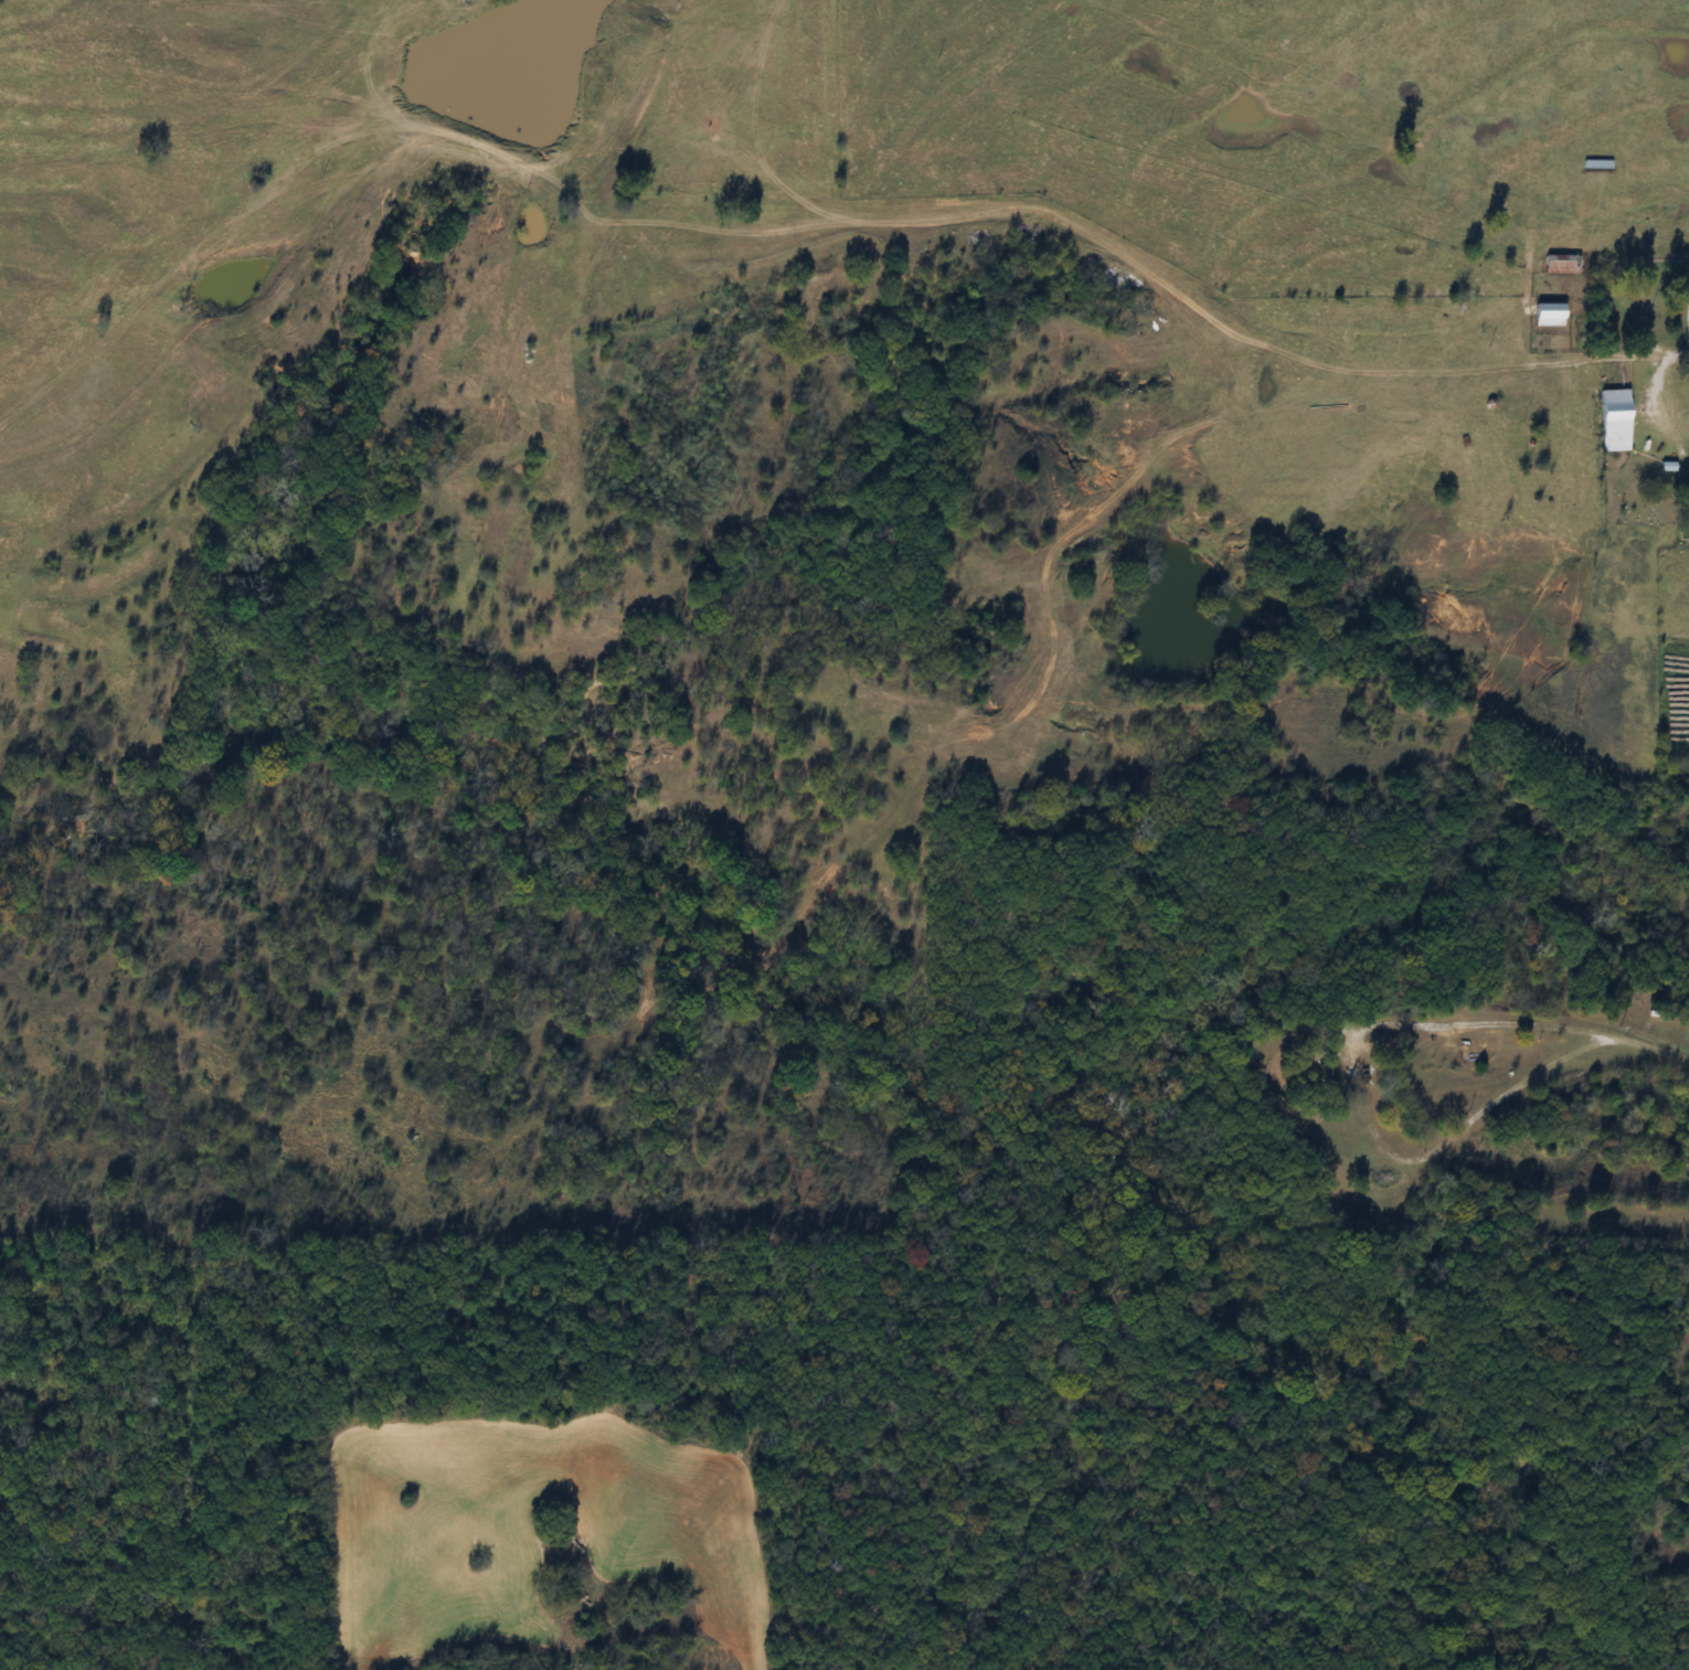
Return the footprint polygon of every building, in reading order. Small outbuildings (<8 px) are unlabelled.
[(1576,256),(1542,256),(1542,274),(1576,274),(1576,256)] [(1532,328),(1561,328),(1562,305),(1532,305),(1532,328)] [(1597,391),(1598,452),(1627,452),(1626,391),(1597,391)] [(1336,1048),(1344,1072),(1353,1070),(1345,1045),(1336,1048)]
